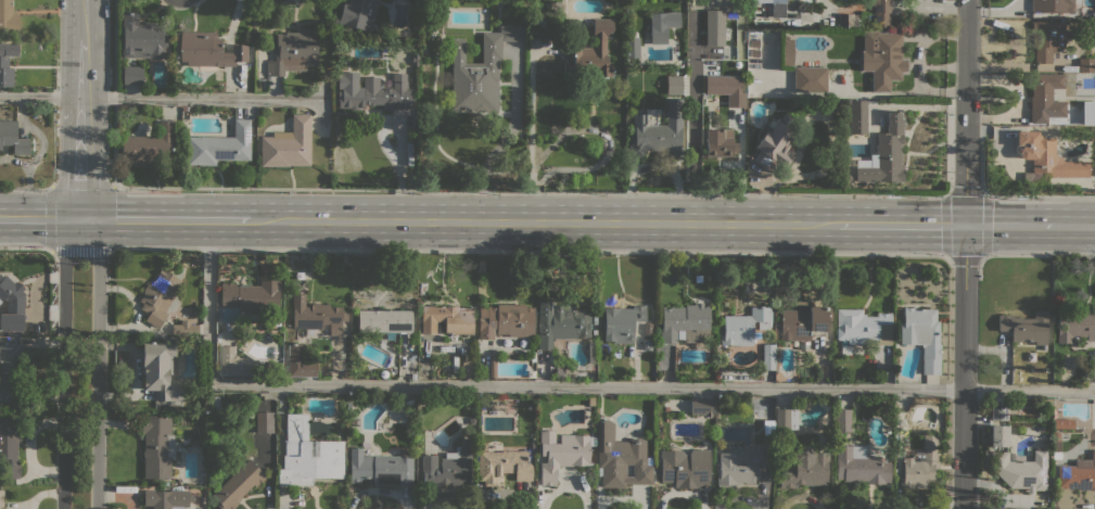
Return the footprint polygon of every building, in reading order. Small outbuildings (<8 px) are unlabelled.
[(18,34),(0,34),(0,0),(12,0),(12,13),(18,13),(18,34)] [(348,2),(349,0),(379,0),(370,31),(358,28),(358,30),(354,29),(355,27),(339,23),(344,1),(348,2)] [(784,0),(752,0),(752,2),(770,2),(770,16),(784,16),(784,0)] [(868,4),(868,0),(890,0),(891,13),(888,13),(888,15),(891,15),(891,23),(888,23),(888,26),(874,26),(874,4),(868,4)] [(1031,11),(1031,0),(1080,0),(1080,2),(1073,2),(1073,7),(1069,7),(1069,11),(1031,11)] [(560,1),(561,9),(550,10),(550,2),(560,1)] [(122,58),(122,12),(138,12),(138,25),(142,25),(142,22),(155,22),(155,25),(164,25),(164,34),(167,34),(167,47),(164,47),(163,58),(122,58)] [(650,13),(679,12),(680,26),(667,27),(667,43),(651,43),(650,13)] [(839,13),(858,14),(858,27),(839,27),(839,13)] [(613,18),(613,37),(607,37),(607,49),(609,49),(609,54),(607,54),(607,65),(612,65),(612,76),(574,76),(574,72),(563,72),(563,63),(564,63),(564,61),(569,61),(569,62),(574,62),(574,58),(571,58),(571,55),(562,55),(562,37),(581,37),(581,48),(594,48),(594,18),(613,18)] [(1065,22),(1065,47),(1055,47),(1055,51),(1051,51),(1051,63),(1034,63),(1034,47),(1030,47),(1031,21),(1065,22)] [(453,38),(464,38),(464,63),(482,63),(482,33),(500,33),(500,26),(518,26),(518,41),(501,41),(501,60),(498,60),(498,113),(486,113),(486,112),(473,112),(473,110),(453,109),(453,38)] [(285,34),(285,33),(300,33),(301,29),(318,29),(317,66),(311,66),(311,71),(284,71),(284,76),(267,76),(267,60),(276,60),(276,34),(285,34)] [(187,65),(188,62),(180,61),(181,31),(217,31),(217,38),(221,38),(221,52),(232,52),(232,46),(247,46),(247,62),(235,62),(235,66),(187,65)] [(871,69),(861,69),(861,51),(873,51),(873,44),(865,44),(865,31),(902,33),(902,79),(890,79),(890,91),(871,91),(871,69)] [(639,58),(626,58),(626,38),(639,37),(639,58)] [(781,64),(791,64),(791,38),(781,38),(781,64)] [(13,87),(0,87),(0,53),(3,53),(3,40),(18,40),(18,55),(9,55),(9,68),(13,68),(13,87)] [(1094,72),(1079,72),(1079,58),(1094,58),(1094,72)] [(142,66),(142,84),(124,84),(124,66),(142,66)] [(827,67),(827,92),(794,92),(794,67),(827,67)] [(406,89),(412,89),(412,109),(393,109),(393,110),(382,110),(382,104),(375,104),(375,105),(369,105),(369,104),(366,104),(366,107),(359,107),(358,110),(349,110),(349,107),(339,107),(339,105),(336,105),(336,101),(339,101),(339,91),(342,91),(342,89),(339,89),(339,74),(342,74),(342,72),(359,73),(358,87),(364,87),(364,77),(380,77),(379,88),(393,89),(393,73),(406,73),(406,89)] [(1030,96),(1031,97),(1031,75),(1052,75),(1052,88),(1066,88),(1066,116),(1052,116),(1052,123),(1047,123),(1047,124),(1031,123),(1031,122),(1030,122),(1030,96)] [(867,133),(851,133),(851,103),(846,103),(846,98),(865,98),(865,100),(867,100),(867,133)] [(646,110),(659,110),(659,113),(655,113),(655,125),(666,125),(666,118),(665,118),(665,110),(666,110),(666,100),(680,100),(682,147),(684,149),(675,158),(666,150),(645,150),(640,158),(626,150),(634,139),(634,135),(635,135),(634,114),(646,114),(646,110)] [(691,119),(691,104),(708,104),(708,119),(691,119)] [(903,144),(900,144),(901,164),(903,164),(903,180),(855,181),(855,167),(878,166),(877,132),(888,132),(888,118),(886,118),(886,111),(903,111),(903,144)] [(800,125),(794,133),(795,135),(788,147),(791,149),(787,154),(791,157),(785,167),(780,165),(774,174),(752,158),(759,150),(754,148),(766,130),(769,132),(772,128),(766,124),(771,116),(778,122),(785,113),(800,125)] [(260,137),(272,137),(272,131),(292,131),(292,114),(310,114),(310,165),(289,165),(289,166),(260,166),(260,137)] [(233,137),(234,119),(250,119),(250,160),(216,160),(215,165),(186,165),(187,137),(233,137)] [(1,150),(0,150),(0,120),(16,120),(16,139),(29,139),(29,154),(13,154),(13,145),(1,145),(1,150)] [(176,165),(123,165),(123,160),(117,160),(117,142),(123,142),(123,137),(158,137),(158,122),(176,122),(176,165)] [(705,156),(705,129),(733,129),(733,141),(738,141),(738,151),(731,151),(731,156),(705,156)] [(1088,177),(1047,177),(1047,181),(1023,182),(1022,173),(1032,171),(1032,158),(1024,160),(1021,158),(1020,157),(1019,155),(1019,153),(1016,153),(1015,153),(1014,151),(1014,148),(1015,145),(1016,144),(1016,131),(1039,131),(1039,135),(1040,135),(1040,138),(1055,138),(1055,155),(1059,155),(1062,161),(1088,161),(1088,163),(1088,177)] [(144,320),(147,316),(144,314),(145,313),(139,308),(143,304),(139,301),(143,294),(143,292),(143,291),(144,288),(147,287),(148,285),(149,284),(152,280),(153,281),(162,268),(183,281),(164,313),(167,314),(158,329),(144,320)] [(22,331),(0,331),(0,314),(5,314),(5,301),(3,298),(0,302),(0,275),(5,275),(14,283),(16,281),(22,284),(24,288),(21,291),(24,294),(24,330),(22,330),(22,331)] [(220,306),(221,282),(235,282),(235,285),(259,285),(259,280),(279,280),(279,314),(245,314),(245,309),(238,309),(238,306),(220,306)] [(538,301),(552,301),(552,305),(577,306),(577,308),(589,308),(589,310),(590,310),(589,338),(577,336),(577,338),(551,338),(551,348),(537,348),(538,301)] [(314,329),(314,335),(306,335),(306,329),(292,329),(293,306),(311,306),(311,303),(320,303),(320,304),(329,304),(329,306),(341,306),(341,311),(347,311),(347,321),(342,321),(342,323),(341,323),(341,336),(330,336),(330,322),(328,322),(328,325),(322,325),(322,329),(314,329)] [(685,307),(685,304),(696,305),(696,303),(702,303),(702,305),(710,306),(709,332),(678,331),(677,343),(660,342),(660,331),(662,332),(662,307),(685,307)] [(479,307),(487,307),(487,306),(491,306),(491,307),(496,307),(497,304),(525,305),(525,308),(530,308),(530,307),(533,307),(533,336),(522,335),(522,336),(508,336),(508,334),(496,334),(496,328),(494,328),(493,340),(479,339),(479,307)] [(444,334),(444,321),(435,322),(435,333),(422,333),(422,305),(458,305),(458,310),(472,310),(472,334),(444,334)] [(619,307),(619,308),(633,309),(633,305),(646,305),(646,321),(633,321),(633,344),(613,343),(613,341),(603,341),(603,307),(619,307)] [(750,316),(750,307),(759,307),(759,306),(762,306),(762,307),(771,307),(772,321),(769,321),(769,329),(757,329),(757,321),(752,321),(752,345),(733,345),(733,344),(721,344),(721,335),(724,335),(724,316),(750,316)] [(826,335),(811,335),(811,341),(780,340),(780,310),(808,310),(808,306),(826,307),(826,335)] [(922,343),(913,343),(913,345),(908,345),(908,343),(900,343),(900,322),(903,322),(903,315),(902,315),(902,310),(903,310),(903,307),(915,307),(915,309),(935,309),(935,321),(939,321),(939,343),(940,343),(940,373),(922,373),(922,343)] [(836,308),(862,309),(862,314),(865,314),(865,316),(877,316),(877,313),(891,313),(891,345),(877,344),(877,339),(865,339),(865,344),(848,343),(848,340),(837,340),(837,339),(836,339),(836,308)] [(1010,331),(997,331),(997,315),(1013,315),(1013,317),(1021,317),(1021,318),(1033,318),(1033,309),(1047,309),(1047,320),(1046,320),(1046,344),(1034,344),(1034,341),(1010,341),(1010,331)] [(1086,311),(1094,311),(1094,341),(1086,341),(1086,336),(1070,335),(1070,343),(1056,343),(1056,334),(1057,334),(1057,313),(1067,313),(1067,309),(1086,309),(1086,311)] [(411,310),(411,332),(398,332),(398,333),(394,333),(394,340),(385,340),(385,333),(381,333),(381,332),(358,332),(358,310),(411,310)] [(171,333),(171,325),(180,325),(180,320),(190,320),(190,325),(199,325),(199,334),(171,333)] [(676,341),(708,340),(707,329),(675,330),(676,341)] [(143,366),(142,366),(142,342),(175,343),(175,356),(173,356),(173,374),(168,374),(168,382),(181,382),(181,393),(182,393),(182,399),(181,399),(181,400),(154,400),(154,390),(143,390),(143,366)] [(22,404),(0,404),(0,344),(21,344),(22,404)] [(288,377),(288,344),(305,344),(305,359),(317,359),(317,377),(288,377)] [(774,369),(763,369),(763,344),(775,344),(774,369)] [(850,355),(840,355),(840,345),(850,344),(850,355)] [(473,361),(473,377),(461,377),(461,361),(473,361)] [(1084,366),(1094,366),(1094,382),(1084,382),(1084,366)] [(556,378),(556,368),(560,368),(560,372),(564,372),(564,378),(556,378)] [(831,405),(825,411),(817,404),(824,397),(831,405)] [(711,398),(711,416),(705,416),(705,415),(689,413),(690,398),(711,398)] [(989,401),(989,419),(1005,420),(1006,402),(989,401)] [(797,429),(775,429),(775,409),(797,409),(797,429)] [(850,432),(835,432),(835,409),(851,409),(850,432)] [(256,411),(272,411),(272,433),(256,433),(256,411)] [(282,455),(284,455),(284,441),(285,441),(285,413),(308,413),(308,441),(343,441),(343,478),(313,478),(313,485),(278,485),(278,469),(282,469),(282,455)] [(600,487),(601,475),(598,475),(598,467),(597,467),(598,436),(597,436),(598,413),(614,423),(613,441),(629,442),(629,438),(636,437),(646,440),(646,458),(647,458),(646,465),(652,465),(652,485),(625,484),(625,487),(600,487)] [(3,458),(0,458),(0,415),(22,416),(22,441),(17,441),(17,460),(21,460),(21,476),(18,476),(18,479),(3,479),(3,458)] [(143,457),(142,456),(142,454),(143,450),(144,434),(141,434),(141,417),(171,417),(170,434),(174,434),(174,440),(175,441),(174,459),(170,458),(170,479),(143,478),(143,457)] [(1073,419),(1073,428),(1053,428),(1053,418),(1073,419)] [(1006,425),(989,425),(989,447),(1006,446),(1006,425)] [(588,434),(588,436),(593,436),(593,442),(588,442),(588,466),(558,466),(558,469),(556,469),(556,486),(540,486),(540,462),(546,462),(546,456),(540,456),(540,430),(555,430),(555,443),(560,443),(560,434),(588,434)] [(900,488),(901,478),(902,478),(902,458),(912,458),(912,454),(925,454),(925,449),(922,449),(922,434),(939,434),(939,468),(935,468),(935,482),(927,482),(927,488),(900,488)] [(470,484),(421,484),(421,455),(436,455),(436,466),(441,466),(441,458),(445,458),(445,453),(455,453),(455,446),(459,446),(459,442),(461,442),(461,437),(470,437),(470,484)] [(865,456),(880,456),(880,462),(890,462),(890,484),(866,484),(866,481),(843,481),(843,480),(836,480),(836,445),(865,446),(865,456)] [(737,453),(737,451),(751,451),(751,448),(756,448),(756,446),(771,446),(771,465),(757,465),(757,470),(760,470),(760,478),(756,478),(756,484),(744,484),(744,482),(742,482),(742,485),(716,484),(716,469),(718,469),(718,453),(737,453)] [(1007,461),(1033,461),(1033,450),(1035,450),(1035,446),(1043,446),(1044,450),(1046,450),(1046,489),(1033,489),(1033,493),(1027,493),(1027,487),(1009,487),(991,469),(990,451),(1007,451),(1007,461)] [(412,456),(412,485),(372,485),(372,479),(360,479),(360,483),(349,482),(349,447),(362,448),(371,448),(373,450),(374,456),(412,456)] [(828,461),(827,461),(827,485),(803,485),(803,484),(797,484),(797,488),(779,488),(780,472),(794,472),(795,447),(815,447),(815,453),(828,453),(828,461)] [(710,449),(709,481),(708,481),(708,485),(699,485),(699,488),(674,487),(674,482),(661,482),(661,457),(660,457),(660,449),(680,450),(685,455),(689,455),(689,454),(691,449),(710,449)] [(1082,449),(1094,449),(1094,491),(1091,491),(1091,489),(1077,489),(1077,487),(1058,487),(1058,466),(1082,466),(1082,449)] [(500,451),(500,450),(526,450),(526,463),(531,463),(531,481),(514,481),(514,472),(500,472),(500,476),(497,476),(497,486),(483,486),(483,482),(478,482),(478,451),(486,451),(500,451)] [(238,502),(231,508),(220,508),(215,505),(219,500),(213,495),(249,459),(266,476),(256,486),(253,484),(237,501),(238,502)] [(184,507),(183,508),(152,508),(152,505),(143,505),(144,489),(189,491),(189,496),(193,496),(193,501),(189,501),(189,507),(184,507)]
